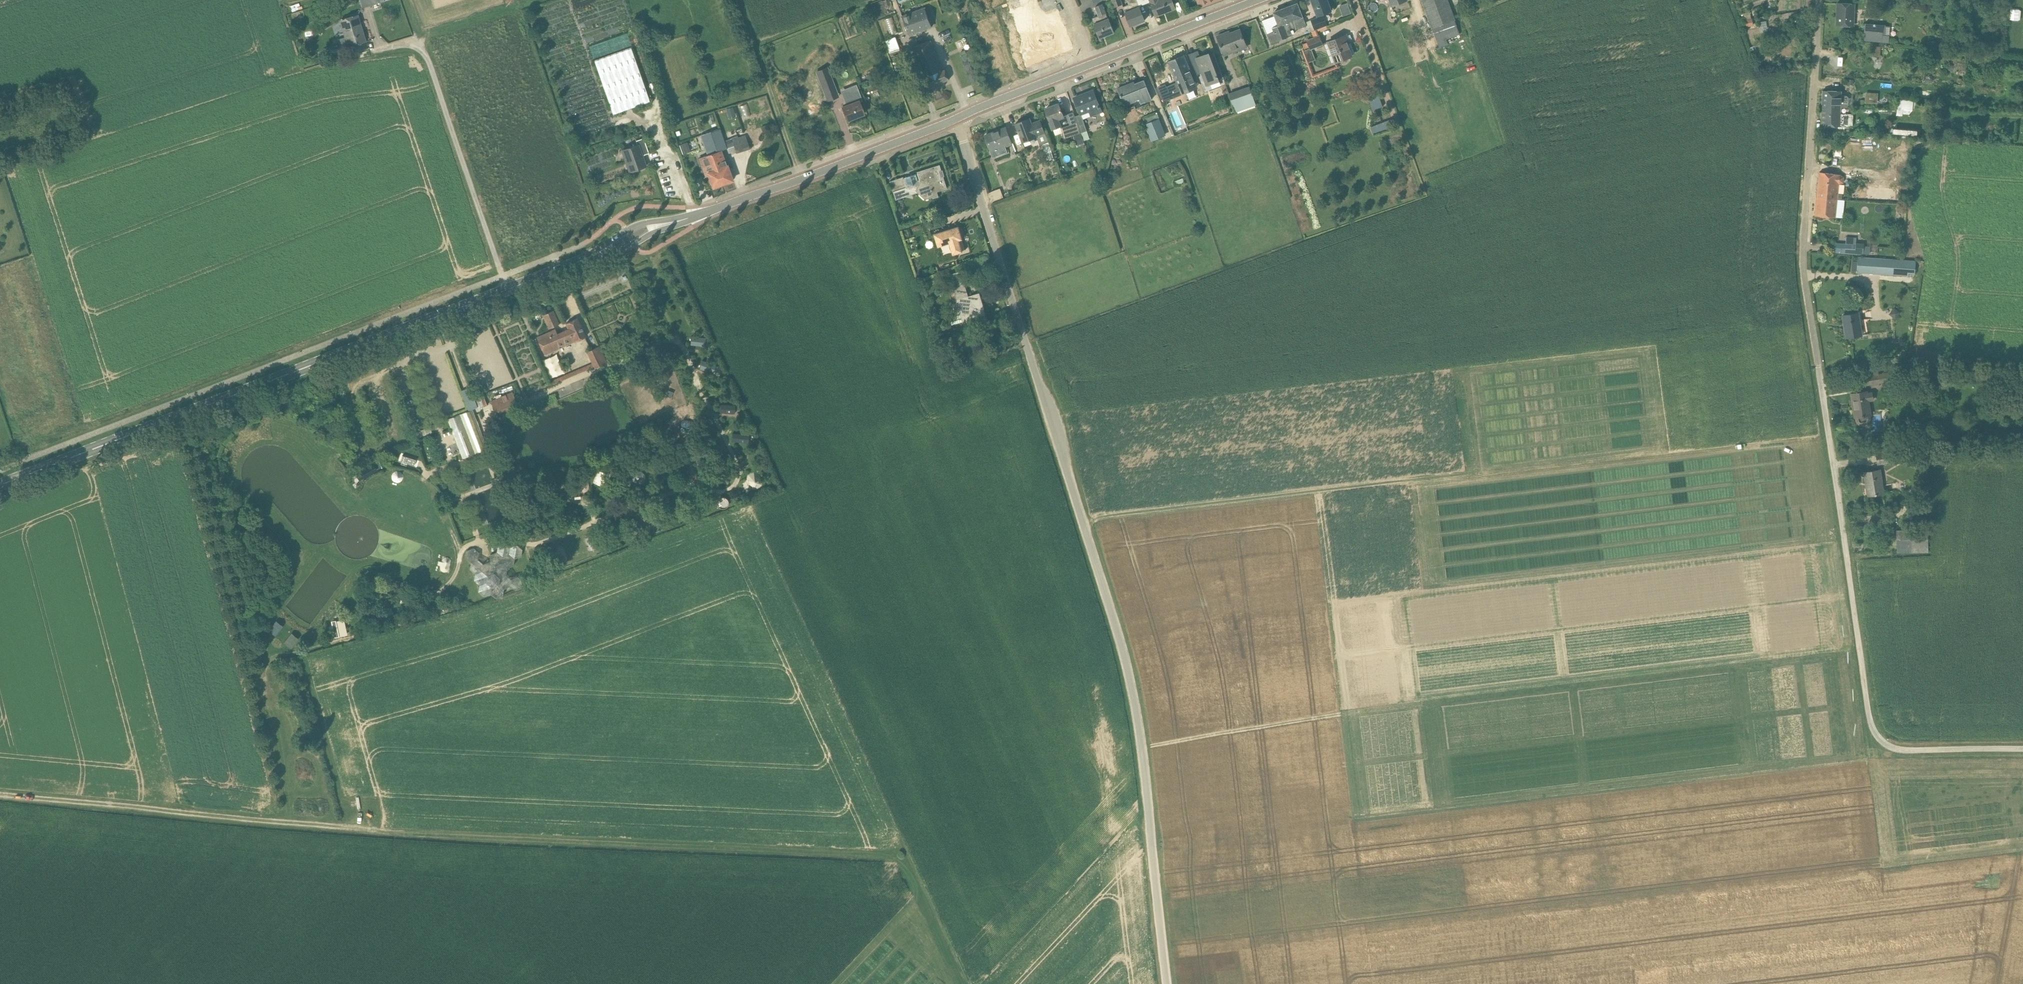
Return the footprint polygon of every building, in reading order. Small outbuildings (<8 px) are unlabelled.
[(1028,0),(1008,0),(1006,1),(1009,11),(1029,3),(1028,0)] [(1137,0),(1127,0),(1129,4),(1123,7),(1131,26),(1145,20),(1137,0)] [(1156,16),(1176,9),(1173,0),(1174,0),(1149,0),(1156,16)] [(1316,30),(1317,30),(1327,26),(1323,14),(1332,11),(1328,0),(1312,0),(1319,18),(1313,20),(1316,30)] [(1432,28),(1433,28),(1438,42),(1437,42),(1439,47),(1449,44),(1447,39),(1461,34),(1455,20),(1456,20),(1448,0),(1422,0),(1432,28)] [(1343,15),(1352,12),(1349,2),(1340,5),(1343,15)] [(1101,4),(1094,7),(1098,16),(1093,18),(1100,38),(1114,32),(1109,19),(1108,19),(1105,8),(1103,3),(1101,4)] [(1307,26),(1298,3),(1274,12),(1280,25),(1272,28),(1274,32),(1267,34),(1271,44),(1293,35),(1291,29),(1295,27),(1296,30),(1307,26)] [(1837,3),(1836,25),(1854,26),(1855,4),(1837,3)] [(932,27),(925,7),(903,16),(910,35),(932,27)] [(1739,19),(1740,22),(1752,19),(1752,18),(1751,18),(1750,12),(1743,13),(1744,17),(1739,19)] [(349,47),(366,41),(357,14),(341,19),(349,47)] [(1753,26),(1752,19),(1740,22),(1744,31),(1748,31),(1747,27),(1753,26)] [(1888,26),(1888,24),(1865,22),(1863,41),(1889,43),(1890,26),(1888,26)] [(1048,27),(1055,46),(1066,42),(1059,23),(1048,27)] [(1044,51),(1055,47),(1055,46),(1048,27),(1047,27),(1037,31),(1044,51)] [(1230,31),(1217,36),(1225,56),(1247,47),(1241,29),(1231,33),(1230,31)] [(1317,30),(1316,30),(1312,32),(1313,37),(1307,39),(1308,41),(1303,43),(1304,49),(1309,47),(1310,50),(1323,45),(1317,30)] [(593,55),(632,47),(629,35),(591,43),(593,55)] [(1350,42),(1347,35),(1328,41),(1336,62),(1352,56),(1347,43),(1350,42)] [(895,37),(884,41),(888,53),(899,49),(895,37)] [(1018,40),(1025,60),(1035,56),(1028,37),(1018,40)] [(1018,40),(1009,44),(1017,63),(1025,60),(1018,40)] [(1001,47),(1009,67),(1017,63),(1009,44),(1001,47)] [(991,51),(998,71),(1009,67),(1001,47),(991,51)] [(970,83),(977,81),(968,49),(961,51),(970,83)] [(629,51),(593,64),(612,116),(649,103),(629,51)] [(1224,77),(1215,53),(1210,55),(1209,53),(1197,57),(1198,61),(1193,63),(1197,75),(1202,73),(1206,84),(1224,77)] [(1167,86),(1166,83),(1158,87),(1161,95),(1169,91),(1172,99),(1183,94),(1181,90),(1196,84),(1184,55),(1169,61),(1178,82),(1167,86)] [(943,70),(941,66),(924,72),(926,78),(923,79),(927,88),(949,80),(945,69),(943,70)] [(827,67),(815,71),(825,98),(838,93),(827,67)] [(867,76),(870,83),(877,80),(873,73),(867,76)] [(1131,83),(1118,88),(1127,110),(1135,107),(1136,109),(1142,106),(1141,104),(1152,100),(1145,80),(1131,85),(1131,83)] [(1257,104),(1250,85),(1229,93),(1235,112),(1257,104)] [(1093,90),(1075,98),(1081,114),(1090,110),(1092,115),(1102,111),(1093,90)] [(1822,107),(1841,107),(1846,108),(1848,106),(1849,98),(1847,96),(1841,96),(1841,91),(1823,90),(1822,107)] [(1866,92),(1866,102),(1878,102),(1878,92),(1866,92)] [(859,100),(857,101),(854,94),(844,98),(846,104),(842,106),(847,120),(864,114),(859,100)] [(1370,99),(1373,110),(1383,107),(1379,96),(1370,99)] [(1914,112),(1914,99),(1900,99),(1900,112),(1914,112)] [(1059,104),(1046,109),(1053,128),(1060,125),(1058,119),(1064,116),(1059,104)] [(733,107),(726,109),(729,117),(735,115),(733,107)] [(1841,107),(1822,107),(1822,126),(1840,127),(1841,107)] [(1146,123),(1160,118),(1158,112),(1143,117),(1146,123)] [(1082,116),(1076,118),(1084,141),(1090,139),(1082,116)] [(1030,118),(1015,124),(1023,143),(1037,137),(1037,136),(1046,133),(1041,120),(1032,123),(1030,118)] [(1159,119),(1146,124),(1152,140),(1165,135),(1159,119)] [(1371,127),(1373,133),(1392,126),(1390,120),(1371,127)] [(1077,122),(1061,127),(1064,138),(1073,135),(1076,144),(1083,142),(1083,143),(1084,143),(1077,122)] [(1012,144),(1006,127),(986,135),(991,149),(998,146),(999,149),(1005,146),(1005,147),(1012,144)] [(723,141),(718,129),(711,132),(718,151),(709,155),(715,170),(717,170),(719,177),(722,184),(733,180),(727,166),(726,166),(720,150),(726,148),(723,141)] [(718,151),(711,132),(700,135),(707,155),(698,158),(705,174),(708,173),(713,187),(722,184),(719,177),(717,170),(715,170),(709,155),(718,151)] [(734,146),(737,153),(750,149),(745,136),(738,138),(738,136),(732,138),(723,141),(726,148),(734,146)] [(638,144),(623,149),(630,172),(646,167),(642,155),(648,153),(643,139),(637,141),(638,144)] [(1053,152),(1049,142),(1043,144),(1047,154),(1053,152)] [(890,181),(893,191),(907,186),(908,188),(916,191),(917,190),(926,199),(933,196),(934,198),(938,197),(936,191),(946,188),(940,166),(918,173),(917,174),(917,173),(906,177),(906,178),(904,177),(890,181)] [(1820,172),(1817,197),(1838,199),(1840,184),(1843,183),(1843,176),(1841,175),(1820,172)] [(1836,217),(1838,199),(1817,197),(1815,215),(1836,217)] [(930,230),(938,227),(935,219),(927,222),(930,230)] [(966,250),(959,227),(935,234),(938,246),(950,243),(953,254),(966,250)] [(1856,238),(1846,237),(1845,254),(1864,254),(1865,243),(1856,243),(1856,238)] [(1916,260),(1858,257),(1857,272),(1908,275),(1909,273),(1915,274),(1916,260)] [(961,271),(951,274),(962,314),(964,320),(966,328),(988,322),(979,294),(969,297),(961,271)] [(1901,313),(1894,308),(1890,314),(1897,319),(1901,313)] [(549,328),(559,324),(553,310),(543,315),(549,328)] [(1859,313),(1843,315),(1847,338),(1862,336),(1859,313)] [(956,323),(964,320),(962,314),(954,317),(956,323)] [(555,329),(537,337),(544,355),(574,341),(575,342),(586,337),(578,318),(566,323),(568,329),(557,334),(555,329)] [(599,346),(587,352),(595,368),(607,362),(599,346)] [(1866,385),(1890,380),(1887,365),(1862,370),(1866,385)] [(491,400),(497,415),(518,406),(512,391),(491,400)] [(1870,415),(1867,391),(1852,394),(1856,417),(1857,422),(1860,425),(1869,423),(1870,419),(1870,415)] [(487,405),(483,394),(474,398),(478,407),(479,409),(487,405)] [(462,457),(488,447),(472,409),(447,419),(462,457)] [(433,431),(431,426),(416,431),(418,437),(433,431)] [(751,441),(751,433),(733,432),(733,441),(751,441)] [(449,433),(437,438),(445,456),(458,450),(449,433)] [(1878,465),(1898,461),(1896,451),(1876,455),(1878,465)] [(401,461),(415,465),(417,460),(403,455),(401,461)] [(528,464),(528,468),(531,470),(534,469),(536,467),(535,463),(533,461),(529,462),(528,464)] [(358,475),(361,480),(379,470),(375,464),(358,475)] [(595,482),(603,485),(607,472),(599,469),(595,482)] [(1869,496),(1884,493),(1881,469),(1865,472),(1869,496)] [(757,474),(748,474),(748,484),(757,484),(757,474)] [(1897,530),(1897,551),(1897,552),(1928,551),(1928,529),(1897,530)] [(491,594),(496,598),(503,595),(504,588),(510,586),(515,591),(522,588),(523,581),(517,576),(511,579),(506,575),(507,568),(514,565),(515,558),(521,556),(522,548),(517,544),(510,547),(505,542),(499,544),(497,552),(491,555),(490,561),(484,563),(478,560),(480,552),(474,548),(467,550),(466,558),(471,562),(471,569),(475,573),(475,580),(480,583),(479,591),(484,597),(491,594)] [(277,621),(271,630),(277,634),(283,625),(277,621)] [(293,632),(285,641),(291,647),(299,638),(293,632)]
